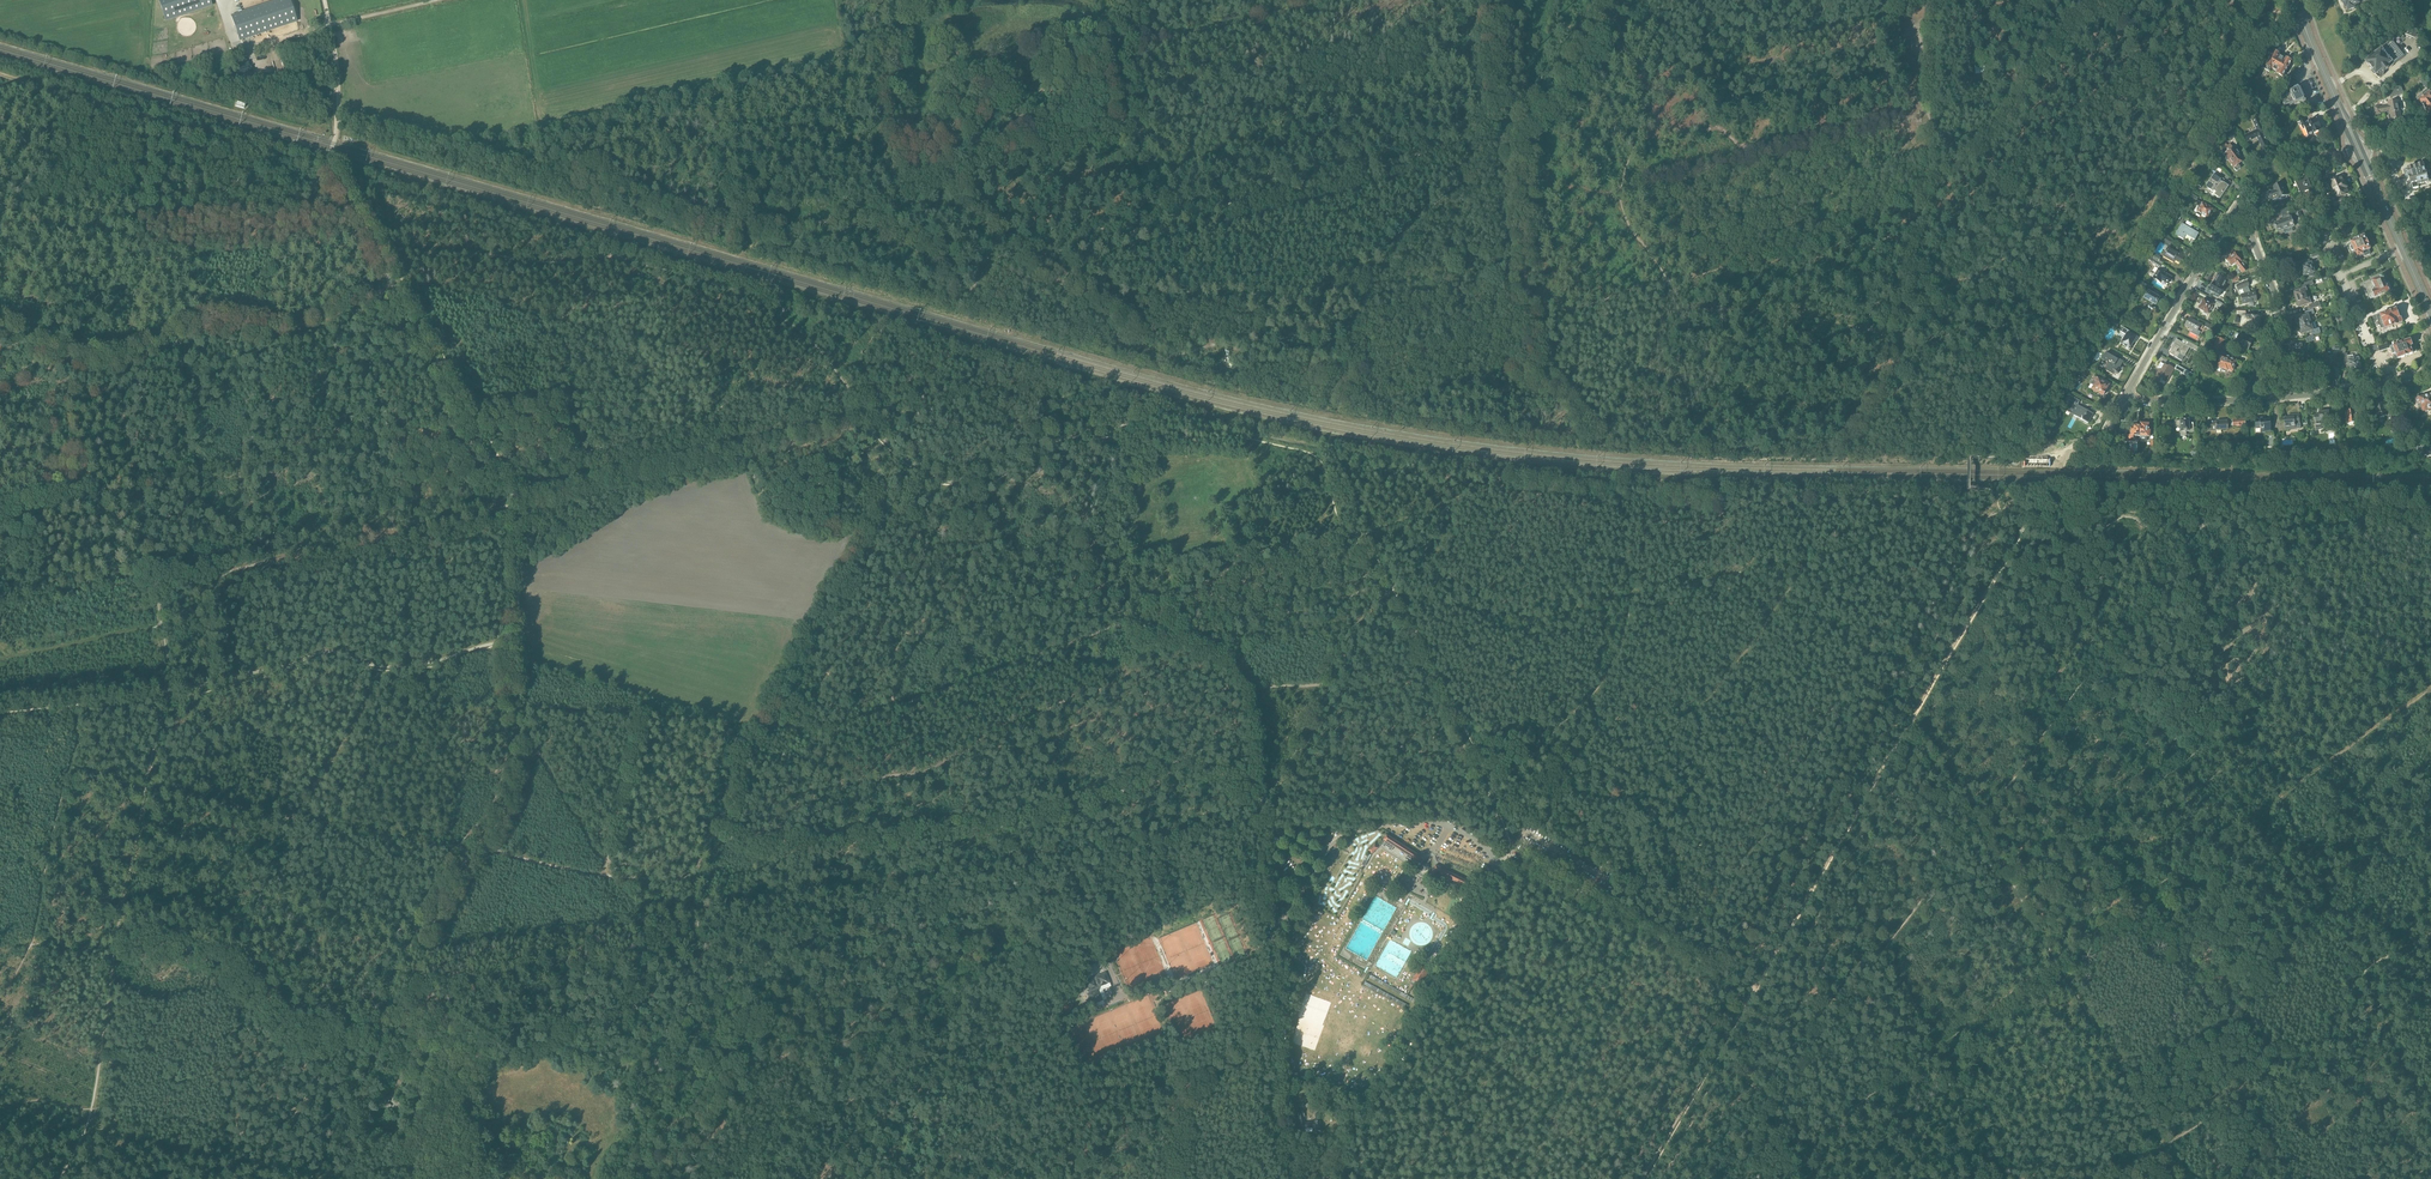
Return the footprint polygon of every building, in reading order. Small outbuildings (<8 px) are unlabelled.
[(165,21),(212,5),(210,0),(159,0),(165,21)] [(297,21),(290,0),(280,0),(231,16),(239,40),(297,21)] [(2343,2),(2342,3),(2343,5),(2345,5),(2346,8),(2347,7),(2349,10),(2355,8),(2354,6),(2358,4),(2357,2),(2359,1),(2358,0),(2342,0),(2343,2)] [(2418,30),(2408,26),(2404,33),(2414,38),(2418,30)] [(2394,64),(2401,59),(2404,56),(2392,41),(2389,43),(2366,61),(2372,70),(2372,71),(2374,73),(2375,73),(2378,77),(2380,77),(2384,74),(2384,72),(2384,71),(2389,67),(2390,68),(2391,68),(2392,68),(2393,67),(2394,67),(2394,66),(2394,65),(2394,64)] [(2280,54),(2275,51),(2264,68),(2270,72),(2272,68),(2277,71),(2276,72),(2278,73),(2283,76),(2292,61),(2287,58),(2287,57),(2287,56),(2286,56),(2282,53),(2281,53),(2280,53),(2280,54)] [(2426,89),(2429,86),(2423,79),(2420,81),(2426,88),(2426,89)] [(2296,105),(2307,100),(2300,85),(2292,89),(2292,88),(2290,87),(2289,89),(2291,93),(2281,97),(2286,108),(2295,104),(2296,105)] [(2401,86),(2393,90),(2394,92),(2396,97),(2404,94),(2401,86)] [(2427,90),(2421,94),(2424,97),(2419,101),(2420,103),(2420,104),(2421,106),(2423,106),(2430,116),(2430,94),(2427,90)] [(2271,100),(2266,110),(2270,112),(2276,102),(2271,100)] [(2400,121),(2399,117),(2401,117),(2399,106),(2400,106),(2399,100),(2388,102),(2389,105),(2380,107),(2380,106),(2375,107),(2376,115),(2381,114),(2381,112),(2390,111),(2392,119),(2393,119),(2394,122),(2400,121)] [(2258,112),(2261,119),(2266,117),(2263,110),(2258,112)] [(2321,136),(2322,134),(2321,132),(2323,131),(2317,118),(2306,123),(2303,116),(2301,117),(2298,111),(2293,113),(2296,119),(2298,122),(2301,121),(2302,124),(2301,125),(2303,129),(2305,128),(2309,137),(2315,135),(2316,137),(2319,137),(2321,136)] [(2258,130),(2245,135),(2248,141),(2252,139),(2258,137),(2263,148),(2269,146),(2265,138),(2268,136),(2267,133),(2267,132),(2265,126),(2264,127),(2259,117),(2253,119),(2258,130)] [(1927,130),(1927,119),(1918,119),(1919,130),(1927,130)] [(2234,138),(2229,130),(2226,132),(2231,140),(2234,138)] [(2230,144),(2227,146),(2226,143),(2223,145),(2225,147),(2228,150),(2223,153),(2225,157),(2225,158),(2226,160),(2228,160),(2236,170),(2237,171),(2240,168),(2240,167),(2238,164),(2243,161),(2230,144)] [(2425,169),(2424,164),(2418,166),(2418,167),(2415,168),(2414,167),(2408,168),(2408,169),(2405,170),(2404,171),(2406,176),(2407,177),(2410,176),(2412,184),(2414,189),(2419,187),(2419,185),(2429,182),(2430,181),(2430,168),(2425,169)] [(2220,199),(2229,186),(2220,180),(2221,179),(2213,174),(2205,187),(2212,192),(2213,190),(2216,192),(2214,194),(2220,199)] [(2320,184),(2324,182),(2325,184),(2330,182),(2329,181),(2330,181),(2328,175),(2318,179),(2320,184)] [(2330,182),(2334,190),(2347,185),(2345,181),(2344,182),(2341,176),(2330,181),(2329,181),(2330,182)] [(2318,186),(2312,189),(2310,184),(2309,185),(2306,178),(2296,182),(2301,194),(2305,192),(2307,196),(2314,193),(2316,198),(2322,195),(2318,186)] [(2279,198),(2287,194),(2282,183),(2274,187),(2276,190),(2268,193),(2271,200),(2279,197),(2279,198)] [(2337,199),(2341,197),(2349,194),(2347,188),(2348,188),(2347,185),(2334,190),(2337,199)] [(2188,189),(2185,194),(2196,200),(2199,196),(2188,189)] [(2342,198),(2341,197),(2337,199),(2338,200),(2332,202),(2335,208),(2345,203),(2343,198),(2342,198)] [(2209,214),(2212,209),(2209,207),(2210,207),(2206,204),(2205,205),(2200,201),(2197,205),(2200,207),(2197,211),(2198,212),(2196,214),(2200,216),(2201,214),(2202,214),(2207,217),(2208,216),(2209,216),(2209,215),(2209,214)] [(2181,217),(2174,212),(2172,216),(2179,220),(2181,217)] [(2284,230),(2295,226),(2290,213),(2283,216),(2284,221),(2275,224),(2275,225),(2274,225),(2275,228),(2276,228),(2279,236),(2285,234),(2284,230)] [(2195,240),(2199,233),(2182,223),(2175,234),(2183,239),(2186,235),(2195,240)] [(2162,235),(2159,239),(2170,245),(2172,241),(2162,235)] [(2365,236),(2351,242),(2348,244),(2347,246),(2352,258),(2354,259),(2357,257),(2357,258),(2358,257),(2358,258),(2364,255),(2364,256),(2365,256),(2371,254),(2371,253),(2369,250),(2371,249),(2369,244),(2367,241),(2365,236)] [(2184,255),(2174,249),(2175,248),(2171,245),(2170,247),(2169,246),(2163,256),(2174,262),(2175,260),(2180,263),(2184,255)] [(2243,264),(2241,261),(2233,250),(2224,257),(2231,266),(2235,263),(2243,274),(2247,270),(2243,264)] [(2160,258),(2151,252),(2149,256),(2158,261),(2160,258)] [(2152,263),(2160,268),(2162,265),(2154,260),(2152,263)] [(2310,260),(2298,263),(2299,268),(2300,268),(2301,271),(2304,270),(2305,275),(2309,274),(2310,275),(2311,275),(2312,276),(2313,275),(2314,274),(2314,273),(2313,272),(2315,272),(2312,263),(2311,263),(2310,260)] [(2172,277),(2170,276),(2166,274),(2167,273),(2158,268),(2155,273),(2154,273),(2153,273),(2152,274),(2152,275),(2152,276),(2152,277),(2153,277),(2152,278),(2161,283),(2162,281),(2168,284),(2169,282),(2170,282),(2171,282),(2172,282),(2172,281),(2172,280),(2172,279),(2171,279),(2172,277)] [(2228,283),(2230,279),(2218,272),(2218,273),(2219,274),(2213,284),(2212,283),(2208,290),(2215,293),(2214,295),(2218,297),(2218,295),(2219,296),(2224,288),(2222,287),(2225,282),(2228,283)] [(2383,277),(2375,280),(2372,281),(2369,283),(2364,285),(2369,296),(2370,296),(2371,299),(2372,298),(2372,299),(2375,298),(2376,298),(2389,292),(2389,291),(2393,290),(2390,284),(2391,284),(2389,282),(2386,283),(2383,277)] [(2242,304),(2256,301),(2255,292),(2250,293),(2248,286),(2249,286),(2248,282),(2236,287),(2238,291),(2242,289),(2244,294),(2240,295),(2242,304)] [(2155,306),(2159,298),(2157,297),(2158,295),(2154,293),(2153,294),(2150,292),(2153,288),(2147,285),(2144,290),(2148,292),(2143,299),(2150,303),(2148,306),(2153,308),(2154,306),(2155,306)] [(2297,299),(2310,295),(2308,287),(2294,292),(2294,293),(2293,294),(2294,296),(2295,296),(2296,296),(2297,299)] [(2310,295),(2297,299),(2298,303),(2297,303),(2297,304),(2297,306),(2298,306),(2299,306),(2299,307),(2313,303),(2310,295)] [(2213,305),(2203,300),(2199,308),(2204,311),(2203,313),(2207,315),(2208,313),(2211,309),(2213,311),(2216,307),(2220,309),(2222,304),(2223,303),(2217,300),(2216,300),(2213,305)] [(2361,308),(2356,304),(2354,305),(2354,303),(2351,305),(2352,306),(2350,307),(2350,313),(2351,314),(2350,315),(2353,318),(2354,316),(2360,314),(2361,308)] [(2299,326),(2313,322),(2310,314),(2315,313),(2313,309),(2305,312),(2307,315),(2297,319),(2297,320),(2296,320),(2296,321),(2296,323),(2298,323),(2299,326)] [(2400,324),(2403,322),(2401,317),(2400,318),(2396,309),(2377,317),(2379,319),(2378,319),(2379,322),(2378,324),(2379,326),(2381,327),(2382,329),(2386,328),(2386,329),(2392,327),(2393,327),(2393,326),(2400,324)] [(2259,326),(2259,325),(2260,316),(2254,316),(2253,316),(2247,316),(2245,316),(2245,319),(2242,319),(2242,324),(2244,324),(2244,326),(2252,327),(2257,327),(2258,327),(2259,326)] [(2198,330),(2201,324),(2189,317),(2185,325),(2192,329),(2191,333),(2198,336),(2201,332),(2198,330)] [(2313,322),(2299,326),(2300,329),(2300,330),(2299,331),(2300,333),(2301,333),(2302,334),(2312,331),(2313,335),(2321,332),(2319,328),(2315,329),(2313,322)] [(2122,328),(2120,332),(2118,335),(2124,338),(2121,343),(2125,345),(2125,346),(2130,349),(2130,348),(2133,342),(2134,342),(2137,337),(2122,328)] [(2248,350),(2252,340),(2245,337),(2245,336),(2239,334),(2237,334),(2236,334),(2235,336),(2235,338),(2237,338),(2235,344),(2248,350)] [(2221,346),(2224,340),(2218,337),(2215,344),(2217,344),(2215,348),(2221,350),(2222,346),(2221,346)] [(2192,348),(2203,354),(2204,351),(2183,339),(2181,343),(2175,340),(2172,347),(2173,347),(2170,353),(2177,357),(2180,352),(2185,355),(2189,347),(2192,348)] [(2413,353),(2417,352),(2415,345),(2413,346),(2410,340),(2394,346),(2394,345),(2393,346),(2390,347),(2393,355),(2394,355),(2395,360),(2398,359),(2413,354),(2413,353)] [(2387,341),(2377,344),(2380,351),(2389,348),(2387,341)] [(2302,350),(2306,350),(2306,344),(2291,345),(2292,356),(2303,355),(2302,350)] [(2341,350),(2339,350),(2339,347),(2334,347),(2333,348),(2333,350),(2333,354),(2327,354),(2327,365),(2337,365),(2337,358),(2341,358),(2341,350)] [(2232,371),(2236,359),(2224,355),(2224,354),(2220,352),(2216,367),(2222,368),(2222,370),(2225,371),(2227,370),(2232,371)] [(2120,365),(2122,361),(2118,358),(2117,359),(2114,357),(2106,353),(2102,360),(2107,362),(2108,360),(2111,362),(2106,370),(2113,374),(2115,371),(2117,372),(2121,365),(2120,365)] [(2345,354),(2344,354),(2344,355),(2345,362),(2349,362),(2350,366),(2348,366),(2349,369),(2350,369),(2351,370),(2361,368),(2359,358),(2354,359),(2353,355),(2348,356),(2348,353),(2345,354)] [(2168,366),(2164,364),(2161,362),(2158,367),(2162,369),(2160,371),(2158,370),(2153,379),(2159,382),(2161,379),(2167,382),(2175,368),(2169,365),(2168,366)] [(2086,377),(2089,371),(2084,368),(2081,374),(2086,377)] [(2183,368),(2180,373),(2191,378),(2193,374),(2183,368)] [(2093,380),(2090,384),(2094,386),(2091,389),(2097,393),(2096,396),(2100,398),(2102,395),(2102,396),(2103,395),(2104,395),(2106,392),(2105,391),(2109,385),(2105,383),(2106,381),(2102,379),(2101,380),(2098,378),(2098,379),(2094,377),(2093,380)] [(2069,395),(2067,400),(2070,402),(2067,407),(2073,411),(2074,409),(2076,411),(2074,415),(2088,423),(2093,414),(2078,406),(2074,404),(2077,399),(2069,395)] [(2416,399),(2419,411),(2423,410),(2424,413),(2430,411),(2430,395),(2416,399)] [(2376,403),(2373,404),(2374,408),(2375,414),(2379,414),(2380,417),(2387,416),(2389,422),(2390,422),(2396,421),(2397,421),(2394,410),(2388,411),(2387,409),(2386,401),(2376,403)] [(2358,422),(2362,422),(2361,413),(2359,413),(2359,410),(2346,412),(2348,424),(2358,422)] [(2401,421),(2409,419),(2407,410),(2398,412),(2401,421)] [(2326,421),(2331,421),(2329,411),(2319,412),(2320,415),(2315,416),(2316,426),(2321,425),(2322,427),(2327,426),(2326,421)] [(2296,424),(2300,424),(2299,414),(2289,415),(2290,418),(2285,418),(2286,428),(2296,427),(2296,424)] [(2255,418),(2255,428),(2256,433),(2260,432),(2260,431),(2270,430),(2270,420),(2265,420),(2265,417),(2255,418)] [(2233,426),(2245,425),(2244,419),(2236,420),(2236,419),(2233,419),(2233,420),(2227,421),(2207,423),(2208,431),(2228,429),(2228,426),(2233,425),(2233,426)] [(2180,420),(2180,421),(2175,421),(2175,427),(2180,426),(2180,432),(2181,436),(2186,436),(2186,432),(2189,431),(2193,431),(2192,424),(2189,424),(2188,420),(2180,420)] [(2140,441),(2146,442),(2147,437),(2150,437),(2150,430),(2149,430),(2149,429),(2148,429),(2149,424),(2140,423),(2140,425),(2141,425),(2140,436),(2140,437),(2140,440),(2140,441)] [(2140,437),(2140,436),(2141,425),(2140,425),(2133,425),(2133,428),(2131,428),(2130,435),(2126,435),(2126,441),(2133,441),(2133,440),(2140,440),(2140,437)] [(2051,461),(2051,460),(2050,459),(2047,459),(2047,456),(2031,456),(2031,458),(2030,458),(2030,459),(2024,459),(2024,466),(2050,467),(2050,461),(2051,461)] [(1387,835),(1383,840),(1381,844),(1385,847),(1388,843),(1391,845),(1388,849),(1391,851),(1394,847),(1414,859),(1411,863),(1416,867),(1422,857),(1387,835)] [(1372,854),(1378,848),(1375,844),(1369,850),(1372,854)] [(1365,866),(1371,855),(1370,854),(1366,861),(1364,860),(1362,865),(1365,866)] [(1473,884),(1435,865),(1431,875),(1436,878),(1438,873),(1459,884),(1457,888),(1460,890),(1462,885),(1466,887),(1463,892),(1466,893),(1469,888),(1470,889),(1473,884)] [(1431,976),(1427,974),(1430,968),(1422,964),(1412,981),(1421,985),(1424,979),(1426,980),(1425,981),(1428,983),(1431,976)] [(1100,986),(1109,983),(1105,973),(1084,982),(1088,991),(1089,993),(1087,994),(1092,1004),(1102,1000),(1098,990),(1099,989),(1100,987),(1100,986)] [(1320,1113),(1318,1114),(1316,1114),(1317,1120),(1314,1120),(1314,1122),(1305,1123),(1304,1113),(1299,1114),(1300,1123),(1300,1128),(1316,1127),(1316,1131),(1322,1131),(1320,1113)]
